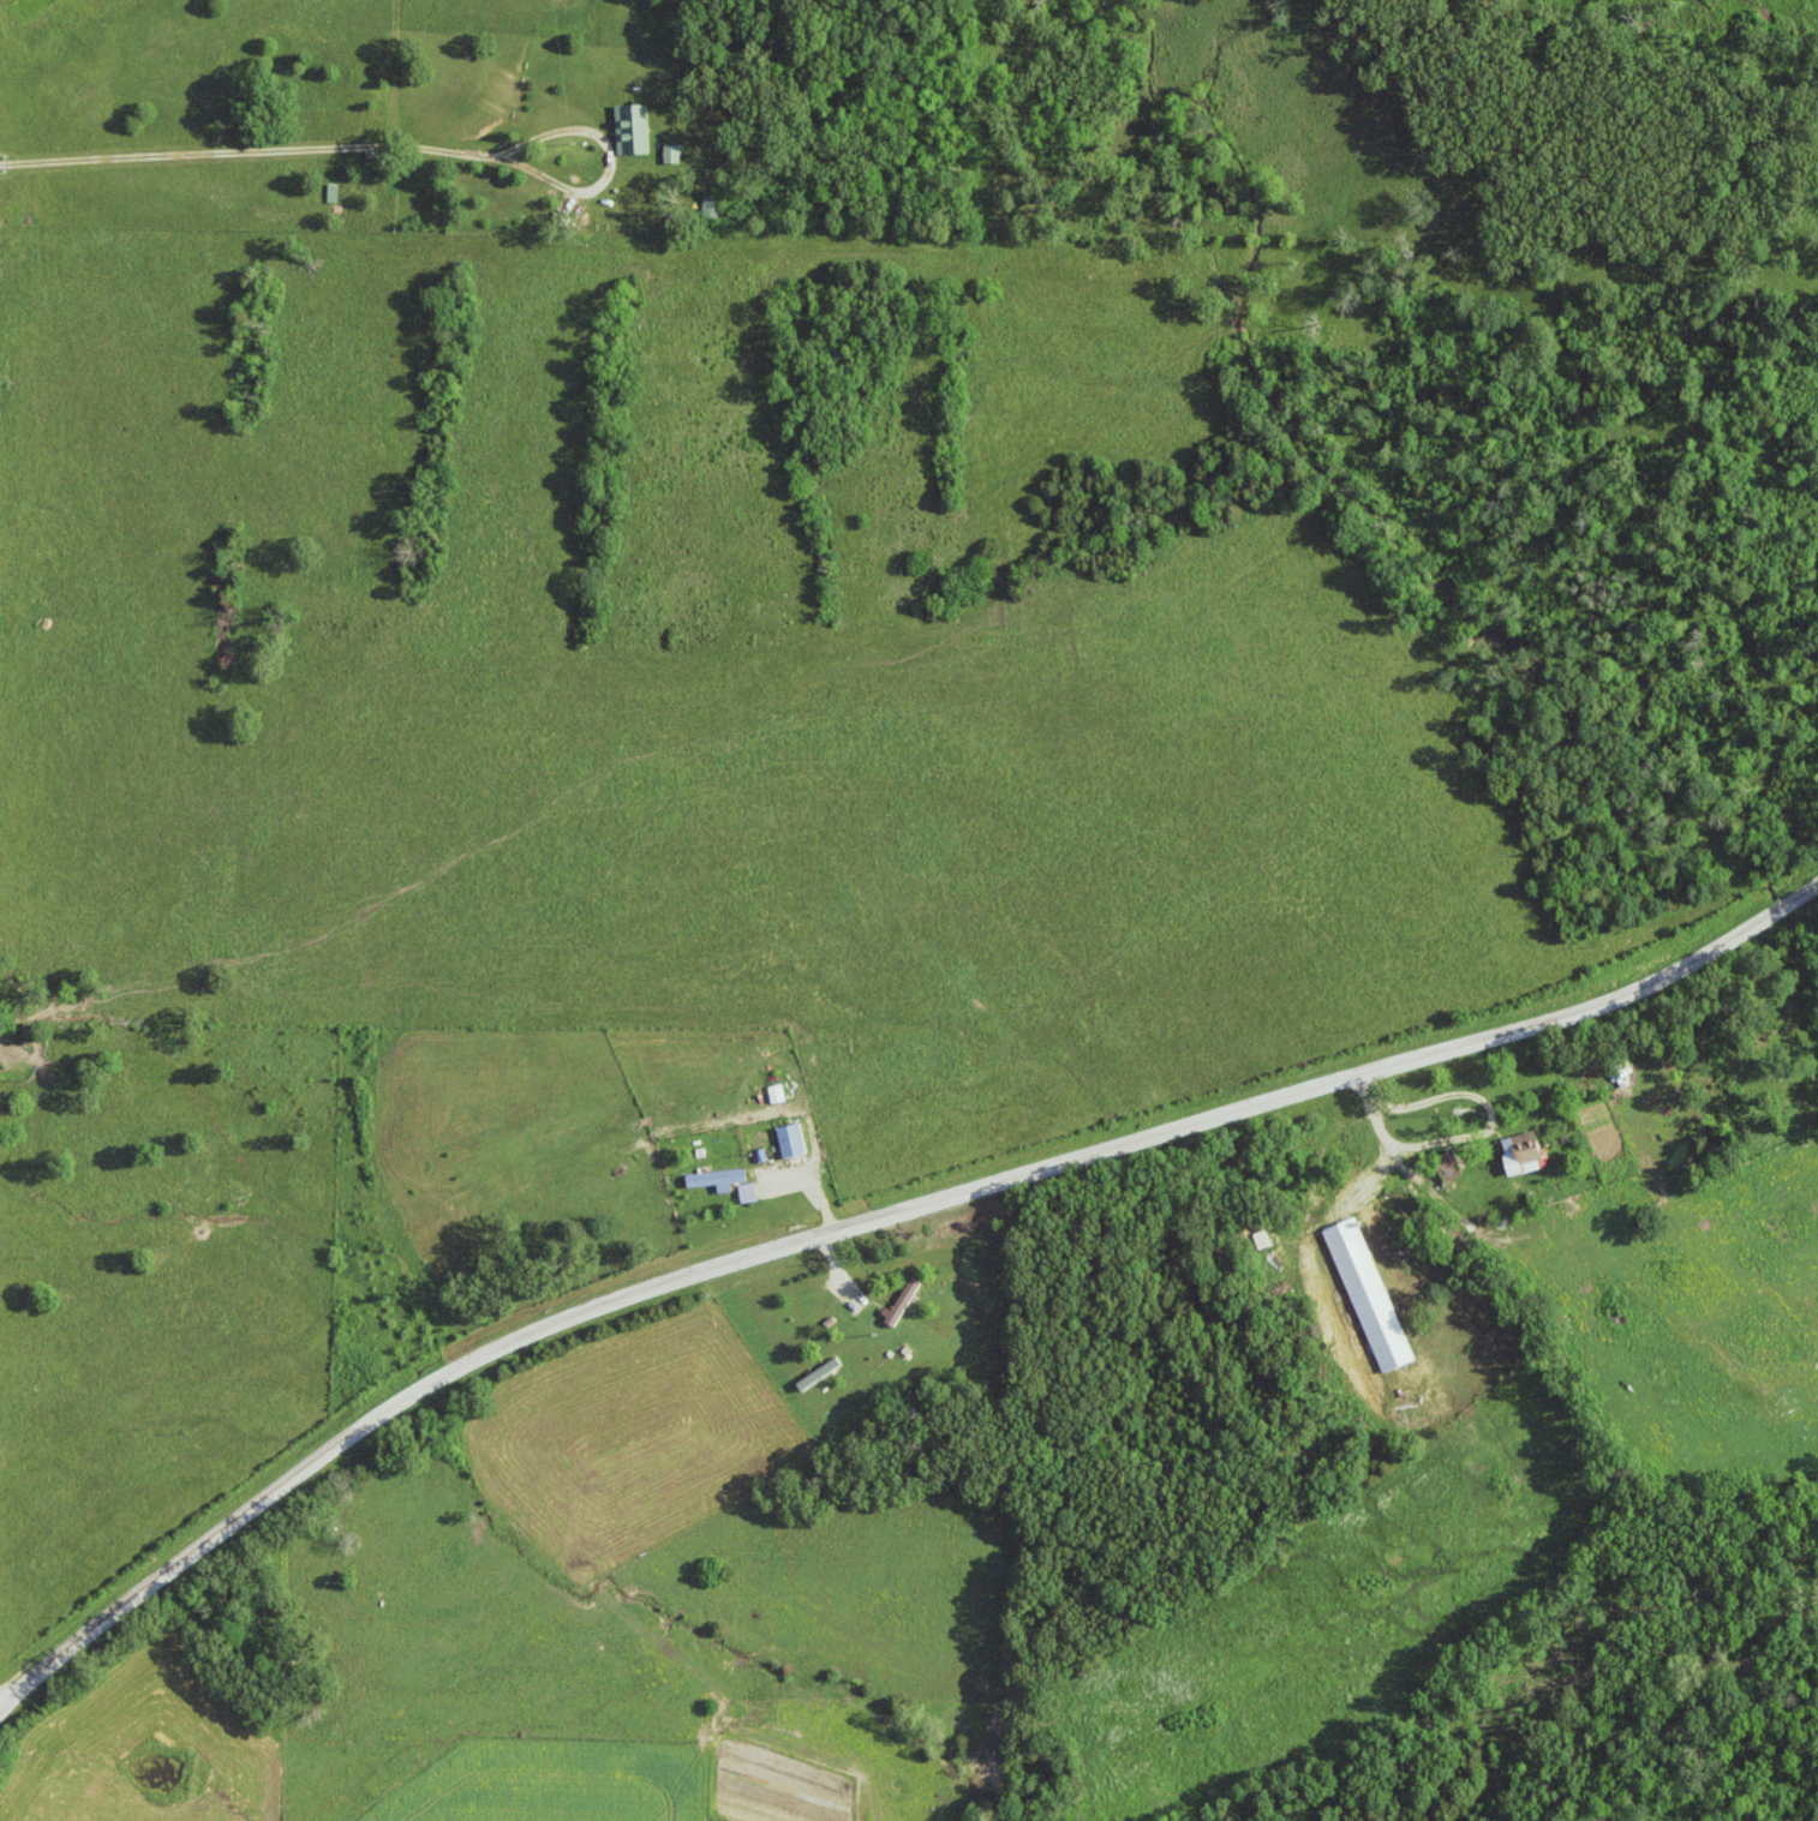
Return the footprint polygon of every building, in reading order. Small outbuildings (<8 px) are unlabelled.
[(616,107),(619,156),(651,155),(648,106),(616,107)] [(665,165),(683,165),(683,146),(665,146),(665,165)] [(779,1130),(783,1160),(807,1157),(802,1126),(779,1130)] [(1552,1168),(1547,1149),(1541,1151),(1536,1132),(1501,1142),(1511,1179),(1552,1168)] [(747,1184),(746,1171),(686,1177),(688,1190),(717,1187),(718,1195),(732,1194),(731,1186),(747,1184)] [(738,1187),(742,1206),(758,1203),(755,1184),(738,1187)] [(1416,1364),(1359,1219),(1325,1232),(1382,1377),(1416,1364)]
